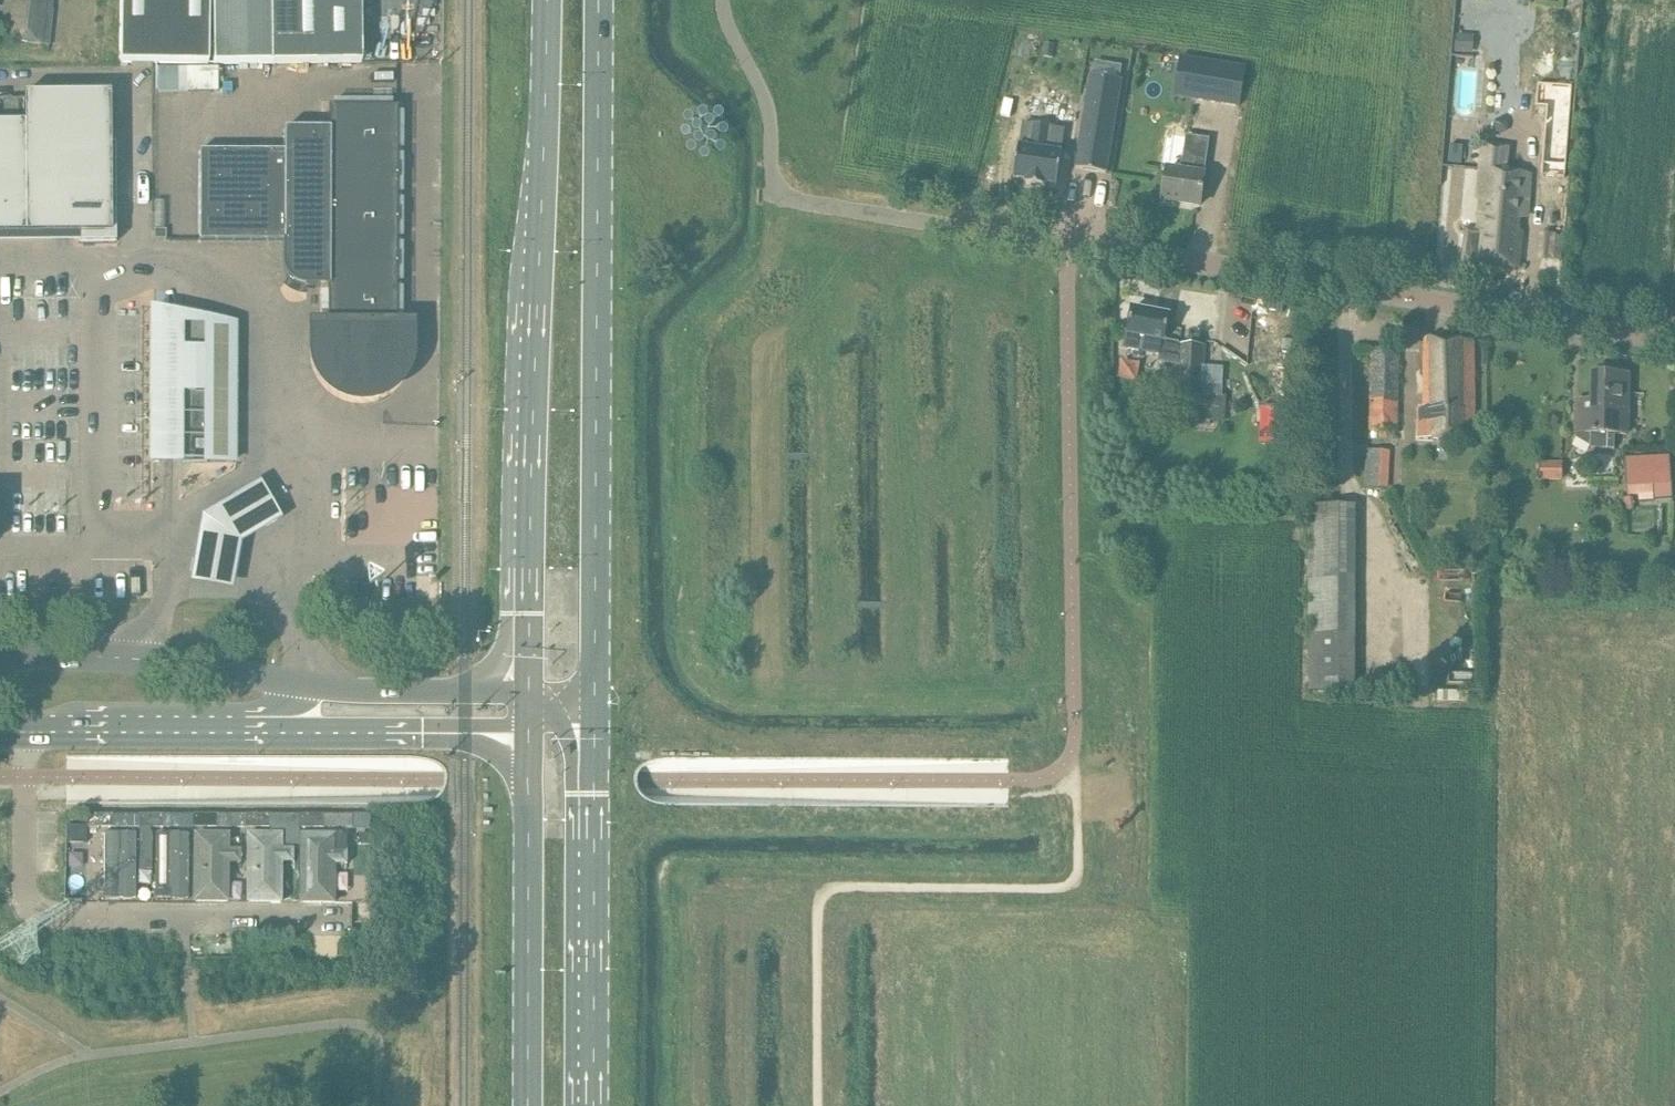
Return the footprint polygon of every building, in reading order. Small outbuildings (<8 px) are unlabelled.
[(3,37),(48,46),(53,0),(5,0),(3,37)] [(120,63),(208,65),(209,0),(121,0),(120,63)] [(213,63),(362,61),(361,0),(212,0),(213,63)] [(1475,34),(1455,32),(1454,53),(1473,55),(1475,34)] [(1180,58),(1174,95),(1240,106),(1246,68),(1181,57),(1180,58)] [(218,92),(218,67),(157,67),(157,92),(218,92)] [(1091,74),(1076,167),(1106,172),(1122,79),(1091,74)] [(1547,107),(1541,175),(1565,178),(1572,86),(1538,84),(1536,106),(1547,107)] [(22,122),(0,122),(0,233),(78,233),(78,242),(115,242),(114,209),(110,209),(108,91),(22,93),(22,122)] [(397,107),(328,107),(328,129),(284,129),(284,151),(200,150),(199,241),(283,242),(283,262),(283,265),(283,267),(284,269),(284,271),(285,273),(286,274),(287,276),(288,278),(290,279),(291,281),(293,282),(302,286),(307,286),(328,286),(327,329),(317,329),(317,351),(317,355),(317,359),(318,363),(319,366),(321,370),(323,374),(325,377),(327,380),(330,383),(333,386),(336,388),(339,390),(342,392),(346,393),(350,395),(353,395),(357,396),(361,396),(365,396),(369,396),(373,395),(377,394),(380,392),(384,390),(387,388),(390,386),(393,383),(396,380),(398,377),(400,374),(402,371),(404,367),(405,363),(406,360),(406,356),(406,352),(406,330),(396,330),(397,107)] [(1051,126),(1033,123),(1030,148),(1019,147),(1015,178),(1057,184),(1062,152),(1047,150),(1051,126)] [(1167,133),(1161,169),(1167,170),(1166,178),(1163,199),(1200,205),(1204,183),(1205,175),(1205,174),(1210,139),(1167,133)] [(1476,262),(1518,266),(1522,230),(1516,229),(1518,216),(1526,217),(1530,175),(1507,172),(1509,145),(1481,143),(1475,200),(1482,200),(1479,228),(1468,227),(1465,261),(1476,262)] [(1454,189),(1468,189),(1468,165),(1444,164),(1442,214),(1453,214),(1454,189)] [(1169,315),(1133,308),(1126,347),(1159,353),(1158,360),(1178,363),(1175,399),(1198,400),(1196,420),(1211,421),(1213,394),(1220,394),(1222,368),(1204,366),(1205,346),(1179,344),(1179,342),(1164,339),(1166,330),(1167,330),(1168,326),(1167,325),(1169,315)] [(181,314),(181,323),(171,323),(154,323),(154,459),(172,460),(181,460),(181,462),(207,462),(207,391),(195,391),(195,347),(207,347),(207,319),(181,314)] [(1474,341),(1425,338),(1424,406),(1419,405),(1418,438),(1474,441),(1474,341)] [(1399,350),(1371,348),(1368,430),(1378,431),(1378,436),(1388,436),(1388,431),(1396,431),(1399,350)] [(1628,375),(1593,374),(1592,402),(1577,402),(1575,434),(1577,434),(1576,438),(1590,448),(1614,448),(1614,435),(1626,435),(1628,375)] [(1274,406),(1272,441),(1300,443),(1302,407),(1274,406)] [(1391,450),(1366,449),(1364,488),(1388,489),(1391,450)] [(1671,473),(1670,456),(1626,458),(1628,496),(1638,495),(1638,501),(1655,500),(1654,498),(1672,497),(1671,473)] [(1563,462),(1540,462),(1540,480),(1563,480),(1563,462)] [(258,481),(201,515),(189,581),(232,589),(241,543),(280,519),(258,481)] [(1311,502),(1312,684),(1357,684),(1357,502),(1311,502)] [(1447,609),(1446,656),(1469,657),(1470,610),(1447,609)] [(112,814),(88,814),(88,827),(112,827),(112,814)] [(112,814),(112,827),(141,827),(141,814),(112,814)] [(165,814),(141,814),(141,827),(165,827),(165,814)] [(165,814),(165,827),(170,827),(170,832),(192,832),(192,827),(194,827),(194,814),(165,814)] [(218,814),(194,814),(194,827),(218,827),(218,814)] [(218,814),(218,827),(233,827),(233,815),(218,814)] [(272,814),(247,814),(247,815),(247,827),(272,827),(272,814)] [(272,814),(272,827),(272,830),(286,830),(286,844),(300,844),(300,828),(300,814),(272,814)] [(325,814),(300,814),(300,828),(324,828),(325,814)] [(325,814),(324,828),(352,828),(352,815),(325,814)] [(104,890),(120,890),(120,898),(136,898),(137,833),(104,833),(104,890)] [(157,889),(172,889),(172,897),(189,897),(190,833),(157,833),(157,889)] [(196,902),(229,903),(230,834),(197,833),(196,902)] [(250,901),(282,901),(283,834),(250,834),(250,901)] [(303,901),(336,902),(336,863),(348,863),(349,836),(304,835),(303,901)]
